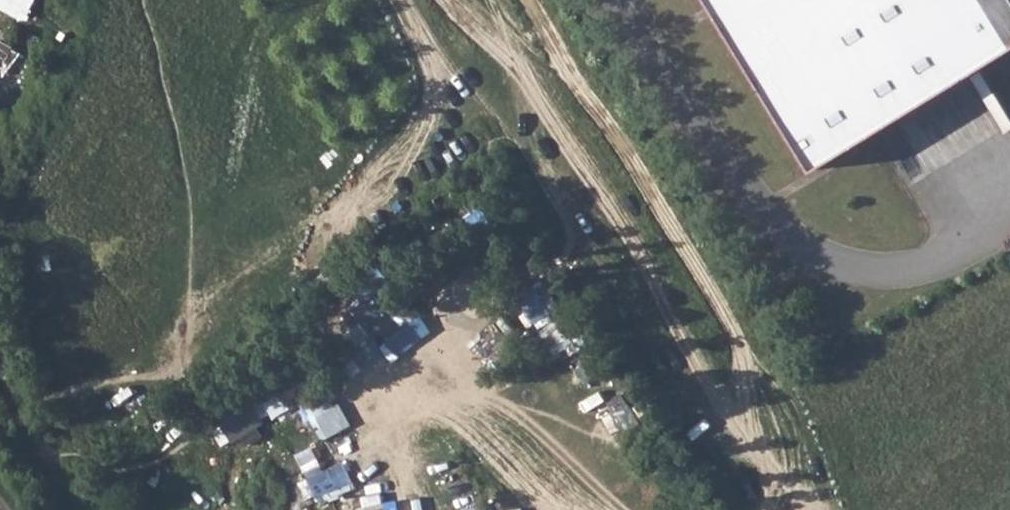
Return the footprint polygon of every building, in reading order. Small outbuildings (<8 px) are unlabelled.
[(793,167),(1009,32),(1009,0),(690,0),(793,167)]
